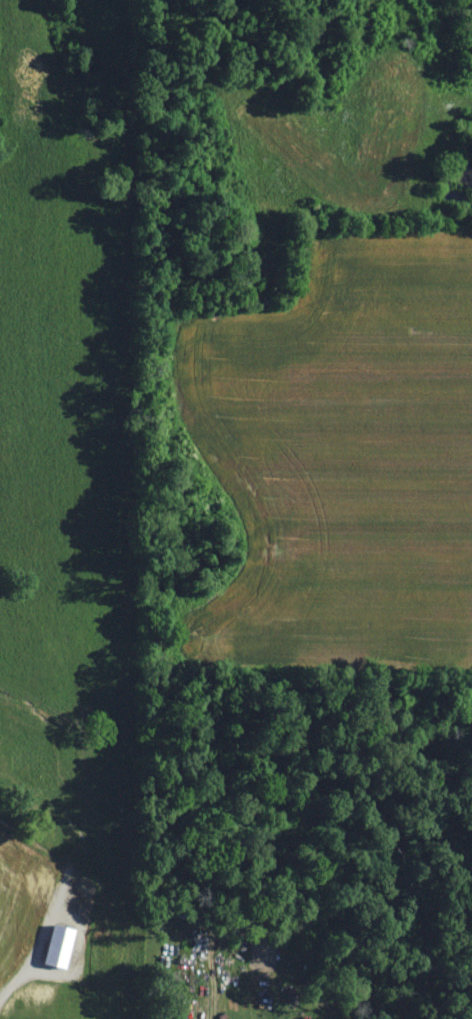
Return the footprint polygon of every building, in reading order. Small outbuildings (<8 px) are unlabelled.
[(69,970),(79,930),(56,924),(46,965),(69,970)]
